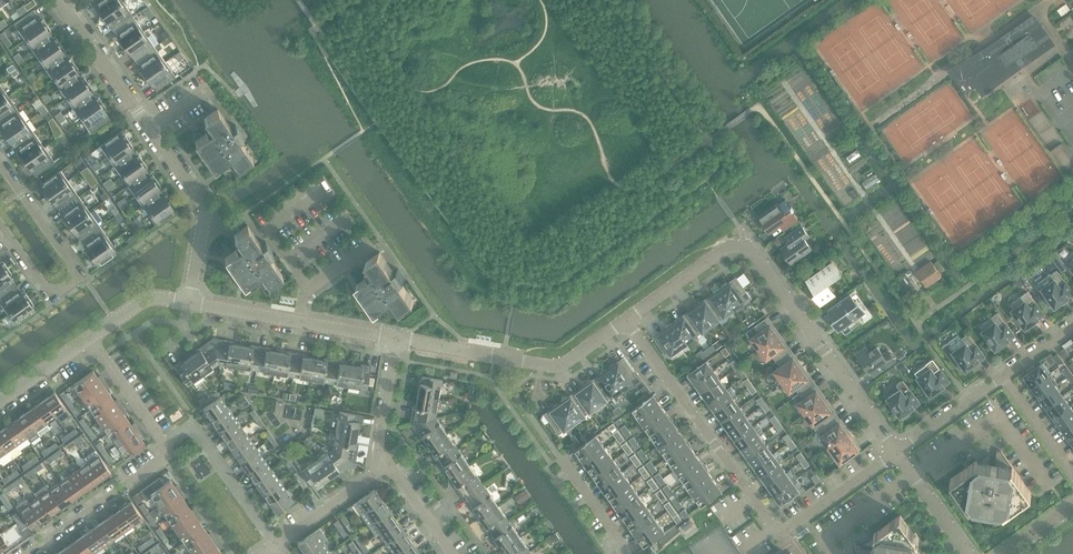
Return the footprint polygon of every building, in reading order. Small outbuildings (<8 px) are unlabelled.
[(100,16),(103,15),(121,2),(122,1),(122,0),(92,0),(96,5),(97,7),(99,9),(97,10),(96,11),(100,16)] [(110,25),(113,30),(133,16),(122,1),(121,2),(103,15),(100,16),(104,22),(105,22),(107,21),(108,22),(110,25)] [(1066,4),(1057,10),(1062,16),(1070,10),(1068,7),(1066,4)] [(14,24),(25,39),(26,38),(45,25),(47,24),(43,18),(42,19),(41,20),(39,18),(37,15),(34,10),(14,24)] [(118,41),(122,47),(124,45),(142,32),(144,31),(133,16),(113,30),(117,35),(119,38),(120,39),(119,40),(118,41)] [(999,42),(1000,43),(993,48),(992,47),(964,63),(961,65),(960,67),(960,70),(961,72),(963,74),(966,75),(976,76),(985,89),(1005,75),(1006,76),(1007,76),(1008,76),(1009,76),(1010,76),(1010,75),(1011,75),(1012,74),(1012,73),(1012,72),(1012,71),(1011,70),(1011,69),(1010,69),(1015,65),(1016,66),(1016,67),(1053,44),(1033,16),(999,42)] [(51,30),(47,24),(45,25),(26,38),(25,39),(32,49),(33,48),(38,45),(47,38),(51,35),(50,33),(49,31),(50,30),(51,30)] [(131,55),(135,60),(154,47),(144,31),(142,32),(124,45),(122,47),(126,53),(127,52),(128,51),(130,53),(131,55)] [(165,31),(159,35),(163,41),(169,36),(165,31)] [(53,38),(51,35),(47,38),(38,45),(33,48),(32,49),(39,59),(40,58),(58,45),(61,44),(56,38),(54,39),(53,38)] [(65,49),(61,44),(58,45),(40,58),(39,59),(46,69),(47,68),(51,65),(61,58),(65,55),(64,53),(62,51),(64,50),(65,49)] [(139,72),(143,77),(146,76),(164,63),(165,62),(154,47),(135,60),(139,66),(140,68),(142,70),(140,71),(139,72)] [(179,61),(184,57),(180,52),(175,56),(179,61)] [(67,57),(65,55),(61,58),(51,65),(47,68),(46,69),(53,79),(54,77),(72,65),(74,63),(70,57),(70,58),(68,59),(67,57)] [(152,85),(157,91),(176,78),(172,72),(165,62),(164,63),(146,76),(143,77),(148,83),(150,82),(151,83),(152,85)] [(78,69),(74,63),(72,65),(54,77),(53,79),(59,88),(61,87),(65,84),(75,77),(79,74),(78,72),(76,70),(78,70),(78,69)] [(81,77),(79,74),(75,77),(65,84),(61,87),(59,88),(66,98),(68,97),(86,84),(88,83),(84,77),(83,77),(82,79),(81,77)] [(39,80),(35,76),(30,80),(33,85),(39,80)] [(92,89),(88,83),(86,84),(68,97),(66,98),(73,108),(75,107),(79,104),(88,97),(93,94),(91,92),(90,90),(92,89)] [(7,97),(8,97),(0,85),(0,102),(7,97)] [(94,96),(93,94),(88,97),(79,104),(75,107),(73,108),(80,118),(82,117),(100,104),(102,102),(98,97),(97,97),(96,98),(94,96)] [(19,112),(15,106),(8,97),(7,97),(0,102),(0,125),(19,112)] [(106,108),(102,102),(100,104),(82,117),(80,118),(91,133),(111,119),(107,114),(105,112),(104,110),(105,109),(106,108)] [(48,113),(45,108),(40,112),(43,116),(48,113)] [(238,167),(252,157),(239,138),(243,135),(236,125),(231,128),(221,113),(218,108),(204,118),(211,129),(195,141),(198,145),(210,162),(214,168),(230,156),(238,167)] [(4,137),(7,135),(26,122),(19,112),(0,125),(0,126),(1,128),(2,130),(1,131),(0,131),(4,137)] [(51,127),(57,124),(52,117),(48,120),(51,127)] [(12,143),(13,145),(33,131),(26,122),(7,135),(4,137),(8,143),(9,142),(11,141),(12,143)] [(18,156),(22,162),(24,160),(43,148),(44,147),(33,131),(13,145),(17,151),(19,153),(20,155),(19,156),(18,156)] [(100,146),(107,156),(109,155),(127,142),(129,141),(125,135),(124,136),(123,137),(122,135),(120,132),(116,135),(106,142),(101,145),(100,146)] [(133,147),(129,141),(127,142),(109,155),(107,156),(114,166),(116,165),(119,162),(129,156),(134,152),(132,150),(131,148),(133,147)] [(35,176),(55,162),(44,147),(43,148),(24,160),(22,162),(26,168),(27,167),(28,166),(30,168),(31,170),(35,176)] [(135,154),(134,152),(129,156),(119,162),(116,165),(114,166),(121,176),(122,175),(141,162),(143,160),(139,155),(138,155),(137,156),(135,154)] [(73,162),(75,166),(83,161),(80,157),(73,162)] [(96,158),(89,164),(91,167),(99,162),(96,158)] [(147,166),(143,160),(141,162),(122,175),(121,176),(128,186),(129,185),(133,182),(143,175),(148,172),(146,170),(145,168),(146,167),(147,166)] [(101,166),(99,162),(91,167),(94,171),(101,166)] [(68,181),(61,171),(60,171),(41,184),(43,187),(44,189),(43,190),(42,190),(46,196),(48,195),(67,182),(68,181)] [(149,174),(148,172),(143,175),(133,182),(129,185),(128,186),(135,195),(136,195),(155,182),(157,180),(153,174),(152,175),(151,176),(149,174)] [(95,178),(89,183),(92,187),(98,182),(95,178)] [(103,183),(105,187),(112,182),(110,178),(103,183)] [(161,186),(157,180),(155,182),(136,195),(135,195),(142,205),(143,204),(147,201),(157,194),(162,191),(160,189),(159,187),(160,186),(161,186)] [(55,204),(59,210),(79,196),(75,190),(68,181),(67,182),(48,195),(46,196),(50,202),(51,201),(52,200),(54,202),(55,204)] [(115,185),(112,182),(105,187),(108,190),(115,185)] [(855,188),(849,192),(854,199),(860,195),(855,188)] [(163,193),(162,191),(157,194),(147,201),(143,204),(142,205),(149,215),(150,214),(169,201),(171,200),(166,194),(164,195),(163,193)] [(108,197),(105,193),(100,196),(104,201),(108,197)] [(63,221),(68,227),(70,225),(88,212),(89,211),(79,196),(59,210),(62,215),(64,217),(66,219),(64,220),(63,221)] [(116,202),(119,207),(127,201),(124,197),(116,202)] [(798,220),(798,219),(792,212),(794,211),(795,210),(792,206),(791,207),(788,202),(785,199),(784,200),(778,204),(778,203),(760,216),(758,217),(766,227),(767,226),(771,231),(782,222),(786,228),(792,223),(798,220)] [(175,205),(171,200),(169,201),(150,214),(149,215),(156,225),(157,224),(176,211),(174,209),(173,207),(174,206),(175,205)] [(129,205),(127,201),(119,207),(121,210),(129,205)] [(111,210),(115,216),(119,213),(115,207),(111,210)] [(76,235),(80,240),(100,227),(96,221),(89,211),(70,225),(68,227),(72,232),(74,231),(75,233),(76,235)] [(124,219),(119,213),(115,216),(119,223),(124,219)] [(130,222),(133,226),(140,221),(138,217),(130,222)] [(133,226),(136,230),(143,225),(140,221),(133,226)] [(241,246),(225,257),(228,262),(240,279),(244,284),(260,273),(268,284),(279,276),(282,274),(268,254),(273,251),(265,241),(261,244),(247,225),(240,230),(235,233),(233,235),(241,246)] [(792,263),(812,249),(805,240),(810,237),(801,225),(797,228),(784,237),(788,244),(781,249),(792,263)] [(85,251),(89,257),(91,256),(110,243),(111,242),(100,227),(80,240),(85,246),(86,248),(87,250),(86,251),(85,251)] [(130,243),(137,238),(135,234),(128,240),(130,243)] [(117,253),(118,252),(111,242),(110,243),(91,256),(89,257),(93,263),(94,262),(95,261),(97,263),(98,266),(117,253)] [(400,311),(415,301),(401,281),(405,278),(398,268),(394,271),(380,252),(366,262),(374,273),(357,284),(360,289),(373,307),(376,311),(393,300),(400,311)] [(6,270),(8,268),(4,262),(3,263),(2,264),(1,262),(0,261),(0,274),(6,270)] [(931,261),(917,271),(918,273),(924,282),(927,285),(941,275),(940,273),(933,263),(931,261)] [(936,261),(933,263),(940,273),(943,270),(936,261)] [(1064,262),(1058,266),(1061,272),(1068,267),(1064,262)] [(817,292),(814,295),(821,305),(834,295),(827,285),(825,283),(839,272),(832,263),(808,280),(815,290),(817,292)] [(8,268),(6,270),(0,274),(0,297),(17,285),(13,280),(11,277),(10,275),(12,274),(8,268)] [(1057,270),(1050,275),(1054,280),(1042,289),(1049,298),(1047,300),(1051,307),(1054,305),(1055,307),(1068,298),(1067,297),(1072,293),(1064,280),(1057,270)] [(924,282),(918,273),(916,275),(913,277),(919,285),(922,284),(924,282)] [(733,282),(738,279),(736,277),(727,284),(728,285),(733,282)] [(727,284),(720,289),(721,290),(735,309),(746,301),(746,300),(751,297),(738,279),(733,282),(728,285),(727,284)] [(1019,279),(1014,282),(1019,289),(1024,285),(1019,279)] [(17,285),(0,297),(0,303),(8,314),(9,313),(28,300),(30,299),(26,293),(25,293),(23,294),(22,293),(20,290),(17,285)] [(710,299),(706,301),(706,302),(719,320),(723,317),(735,309),(721,290),(720,289),(713,294),(714,295),(710,298),(710,299)] [(858,317),(865,311),(858,302),(857,299),(855,301),(852,296),(856,293),(854,291),(828,310),(833,316),(835,318),(832,320),(839,330),(842,328),(846,333),(862,322),(858,317)] [(1017,321),(1022,328),(1024,326),(1025,328),(1038,319),(1037,318),(1043,314),(1034,301),(1027,291),(1021,296),(1021,297),(1010,305),(1013,309),(1012,310),(1019,320),(1017,321)] [(1041,292),(1035,296),(1040,304),(1046,299),(1041,292)] [(34,304),(30,299),(28,300),(9,313),(8,314),(15,324),(16,323),(35,310),(33,308),(32,306),(33,305),(34,304)] [(699,307),(690,313),(703,331),(719,320),(706,302),(706,301),(705,300),(697,305),(698,306),(699,307)] [(723,317),(747,301),(746,300),(746,301),(735,309),(723,317)] [(698,306),(697,305),(680,317),(681,318),(681,319),(686,316),(689,313),(690,313),(699,307),(698,306)] [(994,347),(996,349),(1008,340),(1008,339),(1014,335),(1005,322),(998,312),(991,317),(992,318),(980,326),(983,330),(983,331),(990,341),(987,342),(992,349),(994,347)] [(680,317),(673,322),(674,324),(687,342),(687,343),(690,346),(697,341),(695,338),(695,337),(699,334),(702,332),(703,331),(690,313),(689,313),(686,316),(681,319),(681,318),(680,317)] [(751,316),(743,321),(748,327),(755,322),(751,316)] [(751,338),(758,349),(778,335),(780,334),(775,327),(773,329),(770,325),(766,319),(747,332),(751,338)] [(703,331),(702,332),(703,332),(720,320),(719,320),(703,331)] [(676,351),(687,343),(687,342),(674,324),(673,322),(666,327),(667,328),(667,329),(662,332),(662,333),(654,338),(667,357),(675,351),(676,351)] [(667,329),(667,328),(666,327),(653,336),(654,338),(662,333),(662,332),(667,329)] [(965,343),(953,352),(960,362),(958,363),(962,370),(965,368),(966,370),(979,361),(978,360),(984,356),(975,343),(968,333),(961,338),(965,343)] [(784,340),(780,334),(778,335),(758,349),(766,360),(772,355),(776,361),(789,351),(785,346),(782,342),(784,340)] [(200,351),(191,357),(200,371),(203,374),(212,368),(219,364),(214,344),(213,338),(198,349),(200,351)] [(231,341),(213,338),(214,344),(219,364),(226,365),(238,367),(238,363),(241,346),(230,344),(231,341)] [(720,340),(713,344),(717,349),(723,345),(720,340)] [(734,341),(729,345),(731,349),(737,345),(735,341),(734,341)] [(676,351),(675,351),(675,352),(687,343),(676,351)] [(252,348),(241,346),(238,363),(238,367),(249,369),(256,370),(259,351),(260,347),(253,345),(252,348)] [(268,348),(260,347),(259,351),(256,370),(264,372),(274,373),(275,369),(278,352),(267,351),(268,348)] [(730,353),(726,347),(721,350),(726,357),(730,353)] [(896,361),(888,350),(882,354),(877,347),(869,352),(866,347),(858,352),(862,358),(860,359),(869,372),(880,364),(884,369),(890,365),(896,361)] [(1060,352),(1065,358),(1070,355),(1065,348),(1060,352)] [(793,357),(789,351),(776,361),(780,366),(774,371),(782,381),(801,368),(803,367),(798,360),(796,361),(793,357)] [(289,354),(278,352),(275,369),(274,373),(285,375),(293,377),(296,358),(297,353),(290,352),(289,354)] [(704,352),(698,357),(701,361),(705,358),(707,356),(704,352)] [(907,356),(903,352),(897,356),(900,361),(907,356)] [(304,354),(297,353),(296,358),(293,377),(300,378),(312,380),(312,375),(315,359),(304,357),(304,354)] [(1062,360),(1058,354),(1053,357),(1058,363),(1062,360)] [(194,381),(203,374),(200,371),(191,357),(182,364),(180,362),(174,366),(176,370),(187,386),(194,381)] [(625,359),(624,357),(615,364),(616,365),(621,362),(625,359)] [(698,357),(690,363),(692,366),(701,361),(698,357)] [(326,361),(315,359),(312,375),(312,380),(322,382),(330,383),(333,364),(334,360),(326,358),(326,361)] [(615,364),(608,369),(609,370),(609,371),(622,389),(623,389),(624,392),(624,393),(633,387),(634,387),(643,381),(636,371),(634,372),(625,359),(621,362),(616,365),(615,364)] [(927,364),(915,372),(918,377),(925,387),(922,389),(927,395),(929,393),(931,395),(943,386),(943,385),(949,381),(940,368),(936,364),(933,359),(926,363),(927,364)] [(341,361),(334,360),(333,364),(330,383),(337,384),(348,386),(349,382),(352,365),(341,363),(341,361)] [(688,374),(695,383),(714,370),(707,360),(688,374)] [(730,363),(735,369),(739,366),(735,360),(730,363)] [(902,362),(897,366),(903,374),(908,370),(902,362)] [(1024,376),(1032,386),(1048,375),(1041,364),(1036,367),(1034,365),(1027,370),(1028,373),(1024,376)] [(363,367),(352,365),(349,382),(348,386),(359,388),(367,389),(368,382),(369,376),(370,371),(370,368),(371,366),(363,365),(363,367)] [(744,372),(739,366),(735,369),(739,376),(744,372)] [(807,373),(803,367),(801,368),(782,381),(789,392),(796,388),(800,393),(813,384),(809,378),(806,374),(807,373)] [(1062,370),(1067,377),(1072,373),(1067,367),(1062,370)] [(597,379),(594,381),(593,382),(606,400),(607,400),(610,398),(610,397),(613,395),(614,395),(615,398),(624,392),(623,389),(622,389),(609,371),(609,370),(608,369),(601,374),(602,375),(597,379)] [(695,383),(702,393),(720,379),(714,370),(695,383)] [(77,389),(82,397),(102,383),(105,381),(102,376),(99,378),(93,371),(73,384),(77,389)] [(1032,386),(1039,397),(1056,385),(1058,383),(1051,373),(1048,375),(1032,386)] [(421,384),(419,395),(434,397),(440,399),(442,387),(443,380),(433,378),(429,377),(419,376),(418,383),(421,384)] [(743,382),(748,388),(752,385),(748,378),(743,382)] [(702,393),(708,402),(727,389),(727,388),(720,379),(702,393)] [(586,387),(578,393),(591,411),(593,410),(606,400),(593,382),(594,381),(593,381),(592,380),(585,385),(586,386),(586,387)] [(903,380),(896,385),(900,390),(888,398),(895,408),(892,410),(897,416),(899,415),(901,416),(913,407),(919,402),(910,389),(903,380)] [(108,385),(105,381),(102,383),(82,397),(87,404),(91,409),(97,404),(110,395),(105,387),(108,385)] [(817,390),(813,384),(800,393),(804,399),(797,403),(805,414),(824,400),(826,399),(821,393),(820,394),(817,390)] [(586,386),(585,385),(567,397),(568,399),(569,399),(573,396),(574,396),(577,393),(578,393),(586,387),(586,386)] [(757,391),(752,385),(748,388),(745,390),(747,393),(751,391),(752,394),(757,391)] [(1039,397),(1047,407),(1063,395),(1056,385),(1039,397)] [(731,386),(727,388),(727,389),(708,402),(715,411),(734,398),(737,395),(731,386)] [(55,393),(45,400),(49,405),(57,417),(67,410),(59,398),(55,393)] [(567,397),(560,402),(561,404),(562,404),(575,423),(587,414),(590,412),(591,411),(578,393),(577,393),(574,396),(573,396),(569,399),(568,399),(567,397)] [(116,402),(110,395),(97,404),(91,409),(94,413),(99,421),(119,407),(122,405),(119,400),(116,402)] [(414,405),(411,423),(422,421),(436,418),(438,410),(440,399),(434,397),(419,395),(417,406),(414,405)] [(636,414),(641,421),(662,407),(653,395),(639,405),(633,409),(636,414)] [(1047,407),(1054,417),(1070,406),(1063,395),(1047,407)] [(203,409),(211,419),(217,415),(228,407),(220,396),(209,404),(203,409)] [(237,401),(240,405),(247,400),(244,396),(237,401)] [(756,400),(761,406),(766,403),(761,397),(756,400)] [(715,411),(722,420),(740,407),(734,398),(715,411)] [(831,405),(826,399),(824,400),(805,414),(813,425),(813,424),(817,430),(836,417),(832,411),(829,407),(831,405)] [(45,400),(35,407),(39,412),(47,424),(57,417),(49,405),(45,400)] [(250,404),(247,400),(240,405),(243,409),(250,404)] [(607,400),(606,400),(593,410),(591,411),(590,412),(591,412),(607,400)] [(563,431),(575,423),(562,404),(561,404),(560,402),(553,407),(555,409),(550,413),(549,413),(546,415),(559,434),(562,432),(563,431)] [(770,409),(766,403),(761,406),(766,413),(770,409)] [(125,409),(122,405),(119,407),(99,421),(104,428),(108,433),(114,428),(127,419),(122,411),(125,409)] [(619,406),(614,410),(618,416),(623,411),(619,406)] [(1061,427),(1072,419),(1072,410),(1070,406),(1054,417),(1061,427)] [(35,407),(25,414),(29,419),(37,431),(47,424),(39,412),(35,407)] [(211,419),(218,430),(224,425),(235,417),(228,407),(217,415),(211,419)] [(315,407),(314,415),(323,417),(324,409),(315,407)] [(555,409),(553,407),(544,414),(546,415),(549,413),(550,413),(555,409)] [(646,428),(650,433),(656,429),(671,419),(662,407),(641,421),(646,428)] [(722,420),(728,430),(747,416),(740,407),(722,420)] [(182,415),(178,409),(169,415),(173,421),(182,415)] [(249,412),(254,419),(259,416),(254,409),(249,412)] [(614,410),(609,413),(613,419),(618,416),(614,410)] [(338,419),(336,430),(340,431),(357,434),(359,423),(362,423),(363,416),(357,415),(339,412),(338,419)] [(25,414),(15,421),(19,426),(27,438),(37,431),(29,419),(25,414)] [(587,414),(575,423),(563,431),(562,432),(563,432),(587,414)] [(770,418),(774,425),(779,422),(774,415),(770,418)] [(264,424),(259,416),(254,419),(260,426),(264,424)] [(728,430),(735,439),(753,426),(747,416),(728,430)] [(218,430),(225,440),(232,435),(242,428),(235,417),(224,425),(218,430)] [(840,422),(836,417),(817,430),(821,435),(820,436),(828,447),(847,433),(849,432),(845,425),(843,426),(840,422)] [(424,436),(430,445),(443,437),(447,433),(441,424),(436,418),(422,421),(411,423),(421,438),(424,436)] [(111,437),(116,445),(136,431),(139,429),(136,424),(133,426),(127,419),(114,428),(108,433),(111,437)] [(653,438),(658,445),(679,431),(671,419),(656,429),(650,433),(653,438)] [(1069,438),(1072,435),(1072,419),(1061,427),(1069,438)] [(15,421),(5,427),(9,433),(17,445),(18,444),(27,438),(19,426),(15,421)] [(783,428),(779,422),(774,425),(779,431),(783,428)] [(754,426),(753,426),(735,439),(741,448),(760,435),(760,436),(764,433),(758,423),(754,426)] [(624,433),(629,430),(625,425),(620,428),(624,433)] [(0,431),(0,441),(8,452),(11,457),(22,449),(18,444),(17,445),(9,433),(5,427),(0,431)] [(75,428),(68,433),(71,437),(78,433),(75,428)] [(225,440),(232,450),(239,446),(250,438),(242,428),(232,435),(225,440)] [(142,433),(139,429),(136,431),(116,445),(110,449),(115,456),(121,452),(121,453),(125,457),(131,452),(145,443),(139,435),(142,433)] [(264,433),(269,440),(273,437),(268,430),(264,433)] [(355,445),(357,434),(340,431),(336,430),(334,441),(333,449),(349,460),(355,463),(358,445),(355,445)] [(617,439),(622,435),(618,430),(613,433),(617,439)] [(585,438),(580,431),(574,435),(580,442),(585,438)] [(664,453),(667,458),(674,453),(688,443),(679,431),(658,445),(664,453)] [(854,438),(849,432),(847,433),(828,447),(836,457),(841,463),(859,450),(855,444),(852,439),(854,438)] [(68,433),(61,438),(64,442),(71,437),(68,433)] [(434,456),(439,462),(445,457),(458,448),(454,443),(447,433),(443,437),(430,445),(437,455),(434,456)] [(783,437),(788,443),(792,440),(788,434),(783,437)] [(80,435),(73,440),(76,444),(83,439),(80,435)] [(579,455),(584,462),(605,447),(596,435),(582,445),(575,450),(579,455)] [(741,448),(748,457),(766,444),(760,436),(760,435),(741,448)] [(278,444),(273,437),(269,440),(274,447),(278,444)] [(633,445),(637,442),(634,437),(629,440),(633,445)] [(232,450),(240,461),(246,456),(257,448),(250,438),(239,446),(232,450)] [(73,440),(66,445),(69,449),(76,444),(73,440)] [(796,446),(792,440),(788,443),(792,449),(796,446)] [(55,442),(48,447),(51,451),(58,446),(55,442)] [(625,451),(630,447),(626,442),(622,445),(625,451)] [(670,462),(676,470),(696,455),(688,443),(674,453),(667,458),(670,462)] [(748,457),(754,467),(773,453),(766,444),(748,457)] [(48,447),(41,452),(44,456),(51,451),(48,447)] [(589,469),(593,474),(599,469),(613,459),(605,447),(584,462),(589,469)] [(240,461),(247,471),(254,466),(264,459),(257,448),(246,456),(240,461)] [(292,448),(287,451),(292,458),(297,455),(292,448)] [(445,467),(451,476),(464,467),(469,464),(462,455),(458,448),(445,457),(439,462),(443,468),(445,467)] [(641,458),(646,454),(642,448),(637,452),(641,458)] [(60,449),(53,454),(56,458),(63,453),(60,449)] [(340,473),(355,463),(349,460),(333,449),(327,454),(318,460),(320,464),(330,478),(339,471),(340,473)] [(811,450),(806,453),(810,459),(815,456),(811,450)] [(997,453),(996,458),(994,465),(989,464),(988,464),(978,463),(974,465),(976,463),(978,462),(977,461),(950,480),(966,501),(968,501),(964,496),(965,495),(972,504),(975,505),(976,506),(976,505),(987,506),(987,507),(988,507),(997,508),(997,509),(999,509),(999,508),(1002,508),(1011,503),(1012,505),(1009,507),(1010,508),(1022,500),(1030,494),(1031,493),(1014,468),(1001,451),(1000,450),(999,450),(998,451),(997,451),(997,452),(997,453)] [(279,454),(284,461),(288,458),(283,451),(279,454)] [(107,466),(99,455),(97,452),(86,460),(88,462),(96,473),(100,479),(111,472),(107,466)] [(796,456),(800,462),(805,458),(801,452),(796,456)] [(754,467),(761,476),(780,463),(773,453),(754,467)] [(53,454),(46,459),(49,463),(56,458),(53,454)] [(634,463),(639,459),(635,454),(630,457),(634,463)] [(681,477),(684,482),(691,477),(705,467),(696,455),(676,470),(681,477)] [(36,456),(29,461),(32,465),(39,460),(36,456)] [(293,465),(288,458),(284,461),(289,468),(293,465)] [(810,465),(805,458),(800,462),(805,468),(810,465)] [(247,471),(254,481),(261,477),(272,469),(264,459),(254,466),(247,471)] [(596,479),(601,486),(622,471),(613,459),(599,469),(593,474),(596,479)] [(320,464),(318,460),(308,467),(302,471),(312,486),(315,491),(322,486),(320,484),(330,478),(320,464)] [(29,461),(22,466),(25,470),(32,465),(29,461)] [(650,470),(654,466),(650,461),(646,464),(650,470)] [(88,462),(79,469),(86,480),(91,486),(100,479),(96,473),(88,462)] [(41,463),(34,468),(36,472),(44,467),(41,463)] [(761,476),(768,485),(786,472),(780,463),(761,476)] [(456,487),(464,498),(470,494),(483,484),(475,473),(469,464),(464,467),(451,476),(458,485),(456,487)] [(643,475),(647,471),(643,466),(639,469),(643,475)] [(688,487),(693,494),(713,479),(705,467),(691,477),(684,482),(688,487)] [(30,477),(36,472),(34,468),(27,473),(30,477)] [(79,469),(69,476),(77,487),(81,493),(91,486),(86,480),(79,469)] [(254,481),(262,492),(268,487),(279,480),(272,469),(261,477),(254,481)] [(790,469),(786,472),(768,485),(774,494),(793,481),(796,479),(797,479),(798,478),(795,474),(794,475),(790,469)] [(825,469),(820,473),(824,478),(828,475),(825,469)] [(16,470),(9,475),(12,479),(19,474),(16,470)] [(293,474),(298,481),(302,478),(297,471),(293,474)] [(606,493),(610,498),(616,494),(631,483),(622,471),(601,486),(606,493)] [(659,482),(663,478),(659,472),(654,476),(659,482)] [(816,483),(821,480),(816,474),(811,477),(816,483)] [(9,475),(2,480),(5,484),(12,479),(9,475)] [(69,476),(59,483),(67,494),(71,500),(81,493),(77,487),(69,476)] [(21,477),(14,482),(17,486),(24,481),(21,477)] [(152,497),(159,506),(179,492),(182,490),(179,485),(175,488),(170,480),(164,484),(160,477),(140,491),(144,498),(146,501),(152,497)] [(307,486),(302,478),(298,481),(303,489),(307,486)] [(651,487),(656,483),(652,478),(647,481),(651,487)] [(722,491),(713,479),(693,494),(698,501),(701,506),(708,501),(711,499),(712,498),(722,491)] [(802,487),(797,479),(796,479),(793,481),(774,494),(781,504),(787,500),(788,501),(794,496),(793,495),(799,492),(800,494),(806,490),(803,486),(802,487)] [(262,492),(269,502),(276,497),(286,490),(279,480),(268,487),(262,492)] [(14,482),(7,487),(10,491),(17,486),(14,482)] [(59,483),(49,490),(57,501),(61,507),(71,500),(67,494),(59,483)] [(613,503),(618,510),(639,495),(631,483),(616,494),(610,498),(613,503)] [(474,508),(481,517),(493,509),(498,505),(492,496),(483,484),(470,494),(464,498),(472,510),(474,508)] [(667,494),(672,491),(668,484),(663,488),(667,494)] [(51,514),(61,507),(57,501),(49,490),(46,485),(36,492),(39,497),(47,508),(51,514)] [(368,494),(357,501),(353,504),(360,515),(364,512),(375,504),(382,500),(374,489),(368,494)] [(660,499),(665,496),(660,489),(651,496),(655,500),(659,498),(660,499)] [(185,494),(182,490),(179,492),(159,506),(165,514),(167,518),(173,514),(187,504),(182,497),(185,494)] [(276,513),(280,510),(283,508),(294,500),(286,490),(276,497),(269,502),(276,513)] [(530,496),(525,490),(516,496),(520,503),(530,496)] [(140,491),(132,497),(137,503),(144,498),(140,491)] [(624,517),(627,522),(634,518),(648,508),(639,495),(618,510),(624,517)] [(676,506),(680,502),(676,496),(671,499),(676,506)] [(39,497),(30,503),(29,504),(37,515),(41,521),(51,514),(47,508),(39,497)] [(31,528),(41,521),(37,515),(29,504),(30,503),(27,499),(16,506),(19,511),(27,522),(31,528)] [(12,507),(7,500),(3,503),(8,510),(12,507)] [(389,510),(382,500),(375,504),(364,512),(360,515),(368,525),(372,522),(383,515),(389,510)] [(131,502),(121,509),(125,515),(133,526),(144,519),(136,507),(131,502)] [(669,511),(673,508),(669,502),(665,505),(669,511)] [(192,512),(187,504),(173,514),(167,518),(170,521),(176,530),(196,516),(199,514),(196,509),(192,512)] [(485,528),(489,534),(495,530),(509,520),(505,514),(498,505),(493,509),(481,517),(487,527),(485,528)] [(631,527),(636,534),(656,520),(648,508),(634,518),(627,522),(631,527)] [(673,517),(678,514),(673,508),(669,511),(673,517)] [(121,509),(111,516),(115,521),(124,533),(133,526),(125,515),(121,509)] [(680,512),(685,518),(689,515),(685,509),(680,512)] [(396,520),(389,510),(383,515),(372,522),(368,525),(375,535),(379,533),(390,525),(396,520)] [(12,515),(17,522),(21,519),(16,512),(12,515)] [(202,518),(199,514),(196,516),(176,530),(182,538),(184,542),(190,538),(204,528),(199,520),(202,518)] [(682,520),(678,514),(673,517),(677,523),(682,520)] [(340,518),(345,525),(349,522),(344,515),(340,518)] [(873,549),(857,547),(856,547),(855,547),(855,548),(854,549),(854,550),(855,551),(857,553),(914,553),(916,548),(917,547),(916,546),(916,544),(912,536),(914,535),(918,540),(918,539),(900,515),(889,524),(874,534),(875,535),(879,532),(880,534),(875,537),(874,545),(873,545),(873,547),(873,549)] [(111,516),(101,523),(106,529),(114,540),(124,533),(115,521),(111,516)] [(26,527),(21,519),(17,522),(22,530),(26,527)] [(682,524),(686,530),(693,524),(690,519),(689,519),(682,524)] [(333,523),(338,530),(343,527),(338,520),(333,523)] [(379,533),(386,543),(397,535),(404,531),(396,520),(390,525),(379,533),(375,535),(375,536),(379,533)] [(496,539),(502,548),(515,539),(520,536),(513,526),(509,520),(495,530),(489,534),(494,540),(496,539)] [(665,532),(656,520),(636,534),(641,542),(644,546),(651,542),(654,539),(656,538),(665,532)] [(355,530),(349,522),(345,525),(350,533),(355,530)] [(101,523),(92,530),(96,536),(104,547),(114,540),(106,529),(101,523)] [(348,535),(343,527),(338,530),(343,538),(348,535)] [(209,535),(204,528),(190,538),(184,542),(187,546),(193,553),(212,540),(216,538),(212,533),(209,535)] [(92,530),(82,536),(86,543),(94,553),(104,547),(96,536),(92,530)] [(298,543),(305,553),(311,549),(323,541),(315,531),(304,539),(298,543)] [(386,543),(394,553),(405,546),(411,541),(404,531),(397,535),(386,543)] [(556,533),(551,536),(556,542),(561,538),(556,533)] [(1,534),(0,534),(0,550),(5,546),(8,544),(7,543),(1,534)] [(72,543),(76,549),(80,553),(94,553),(86,543),(82,536),(72,543)] [(355,539),(360,546),(364,543),(359,536),(355,539)] [(530,551),(526,545),(520,536),(515,539),(502,548),(506,553),(526,553),(530,551)] [(152,537),(145,542),(148,546),(155,541),(152,537)] [(221,552),(216,544),(219,542),(216,538),(212,540),(193,553),(219,553),(221,552)] [(306,553),(326,553),(330,552),(323,541),(311,549),(305,553),(306,553)] [(348,544),(353,551),(357,548),(352,541),(348,544)] [(394,553),(415,553),(418,552),(411,541),(405,546),(394,553)] [(141,551),(148,546),(145,542),(138,547),(141,551)] [(62,550),(65,553),(80,553),(76,549),(72,543),(62,550)] [(369,551),(364,543),(360,546),(365,553),(369,551)] [(156,544),(150,549),(152,553),(159,548),(156,544)]
